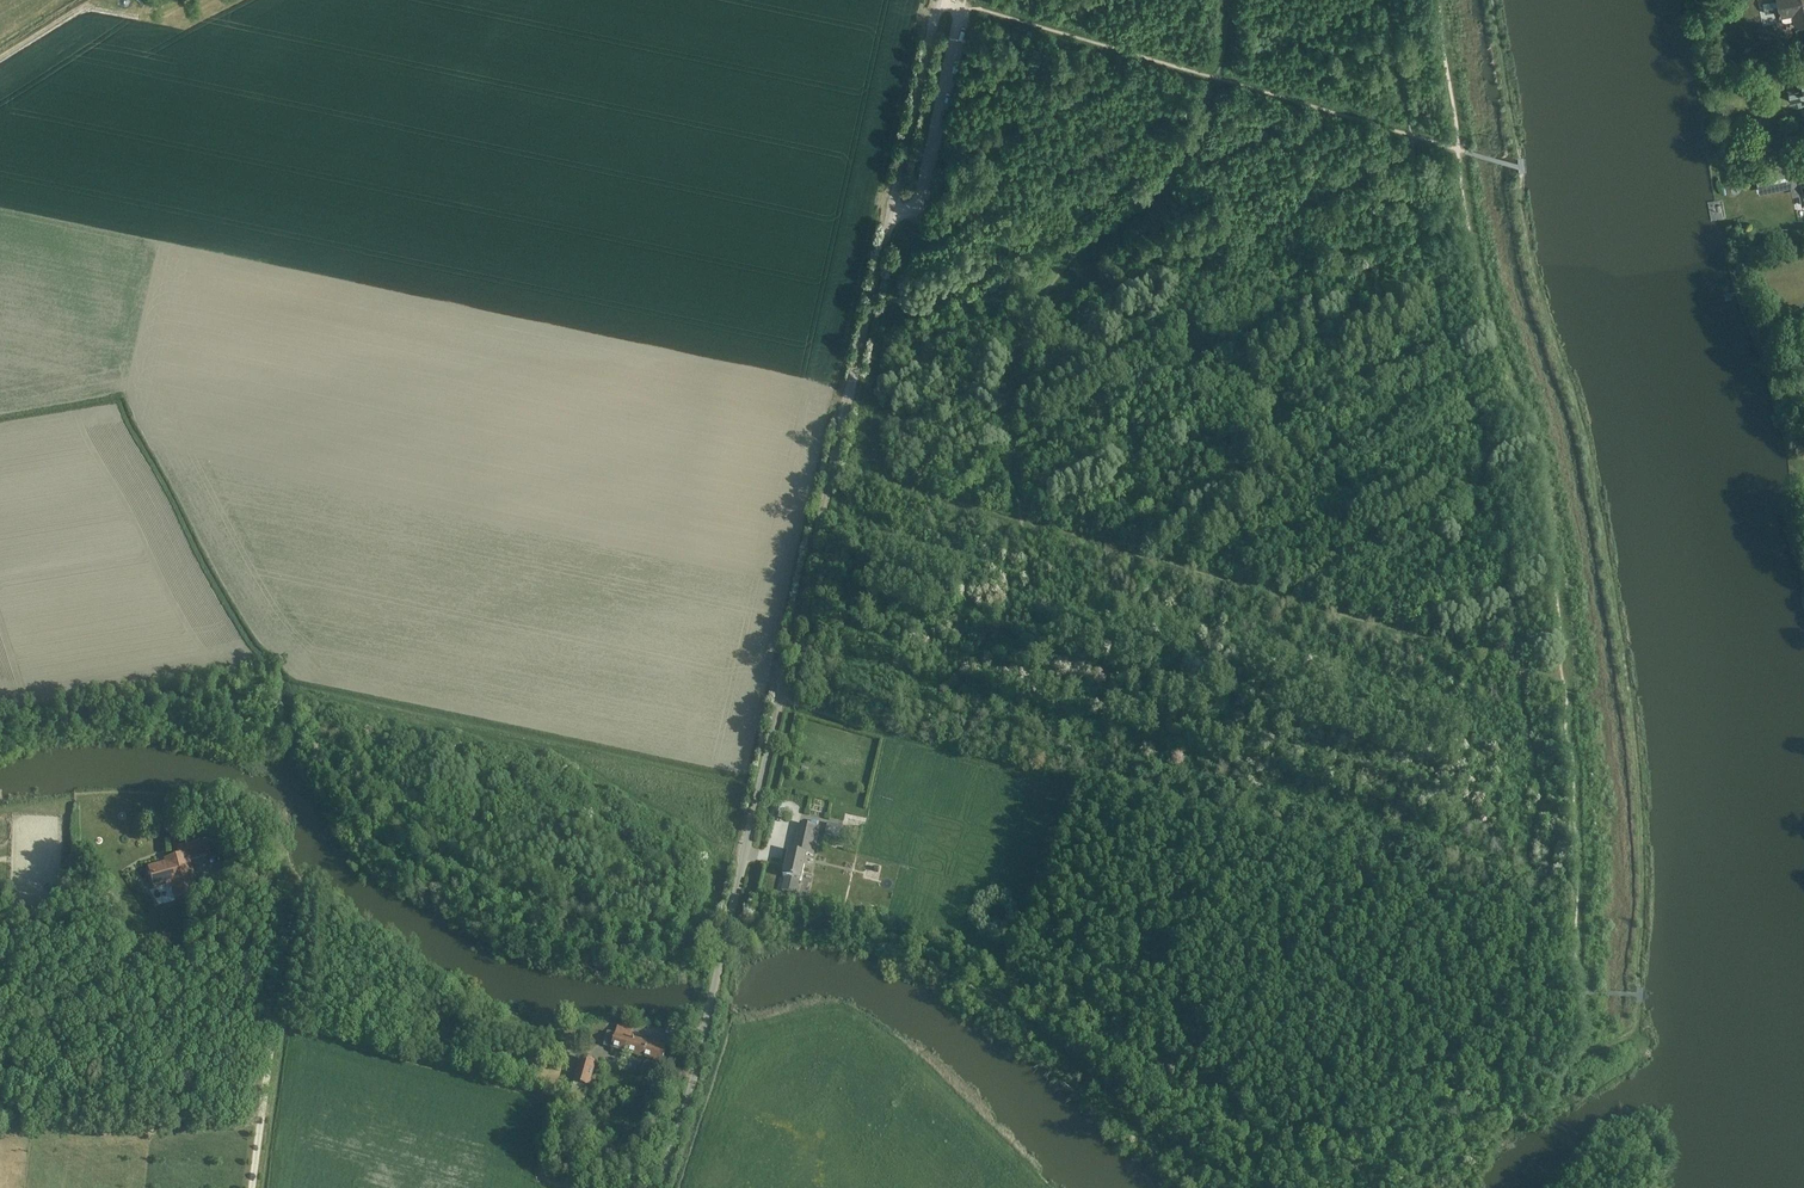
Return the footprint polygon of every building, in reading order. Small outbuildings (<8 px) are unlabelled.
[(1763,2),(1765,12),(1779,10),(1780,16),(1793,13),(1795,26),(1803,24),(1803,0),(1772,0),(1763,2)] [(1799,80),(1801,87),(1787,90),(1789,101),(1800,99),(1800,104),(1803,103),(1803,79),(1799,80)] [(1803,177),(1801,167),(1803,166),(1803,157),(1754,167),(1759,190),(1792,184),(1794,193),(1799,191),(1802,204),(1803,204),(1803,176),(1803,177)] [(813,857),(819,829),(800,824),(791,863),(786,862),(782,878),(783,879),(780,891),(795,895),(799,882),(801,883),(805,867),(803,866),(806,855),(813,857)] [(191,868),(189,860),(209,855),(205,840),(177,847),(179,855),(164,859),(165,863),(148,867),(153,887),(170,882),(173,896),(194,891),(189,868),(191,868)] [(662,1063),(667,1046),(652,1042),(651,1044),(631,1039),(633,1030),(618,1026),(615,1035),(611,1033),(607,1047),(612,1049),(626,1053),(662,1063)] [(579,1057),(570,1092),(586,1096),(595,1061),(579,1057)] [(503,1073),(526,1080),(529,1068),(506,1061),(503,1073)]
